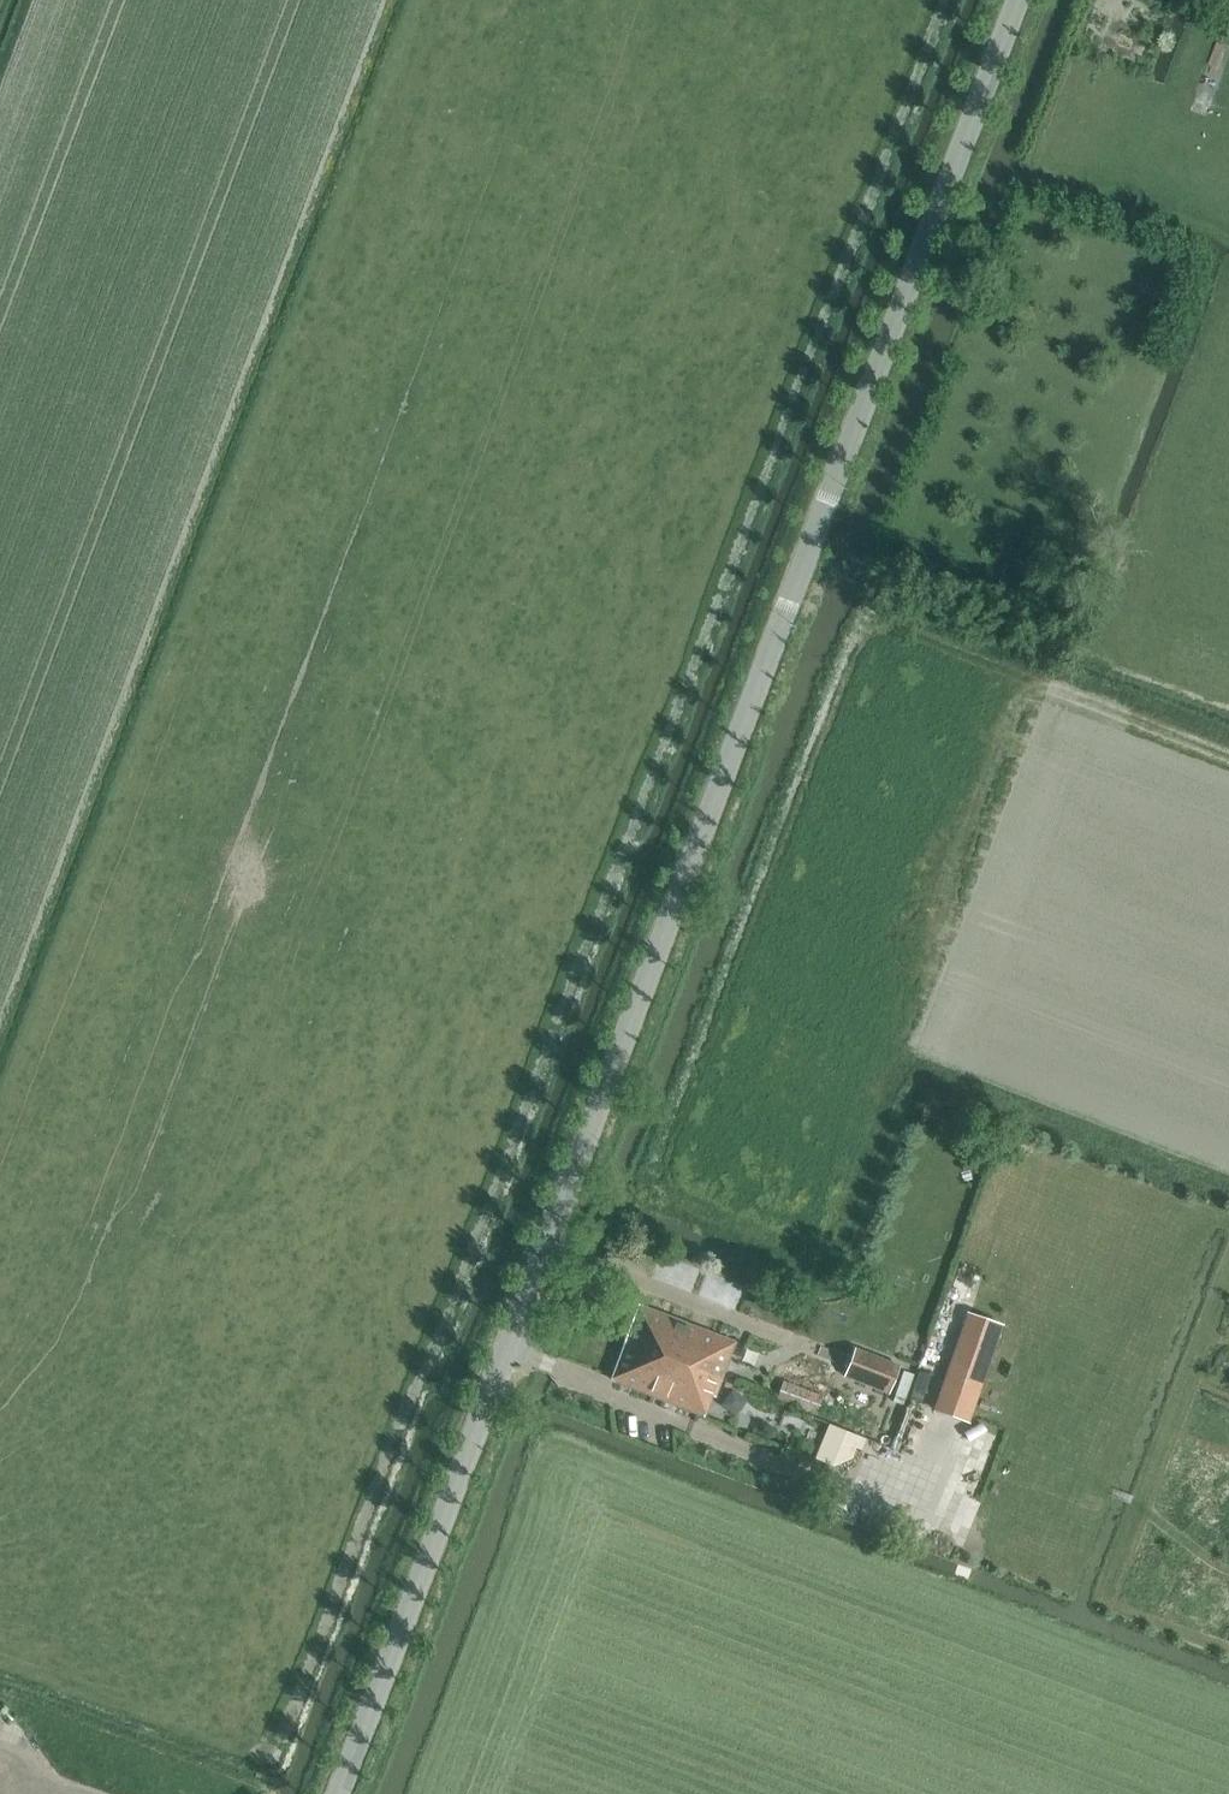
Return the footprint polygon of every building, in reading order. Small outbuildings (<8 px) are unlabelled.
[(626,1343),(723,1381),(737,1342),(639,1306),(626,1343)] [(1001,1324),(969,1313),(935,1411),(967,1422),(1001,1324)] [(723,1381),(626,1343),(612,1381),(704,1415),(711,1396),(716,1398),(723,1381)] [(900,1366),(855,1348),(844,1375),(889,1393),(900,1366)] [(816,1415),(823,1395),(801,1389),(807,1373),(788,1366),(776,1401),(816,1415)] [(890,1400),(901,1404),(912,1373),(900,1370),(890,1400)] [(924,1398),(937,1401),(942,1380),(930,1376),(924,1398)] [(808,1440),(815,1417),(801,1413),(792,1435),(808,1440)] [(763,1467),(779,1468),(780,1451),(764,1450),(763,1467)]
